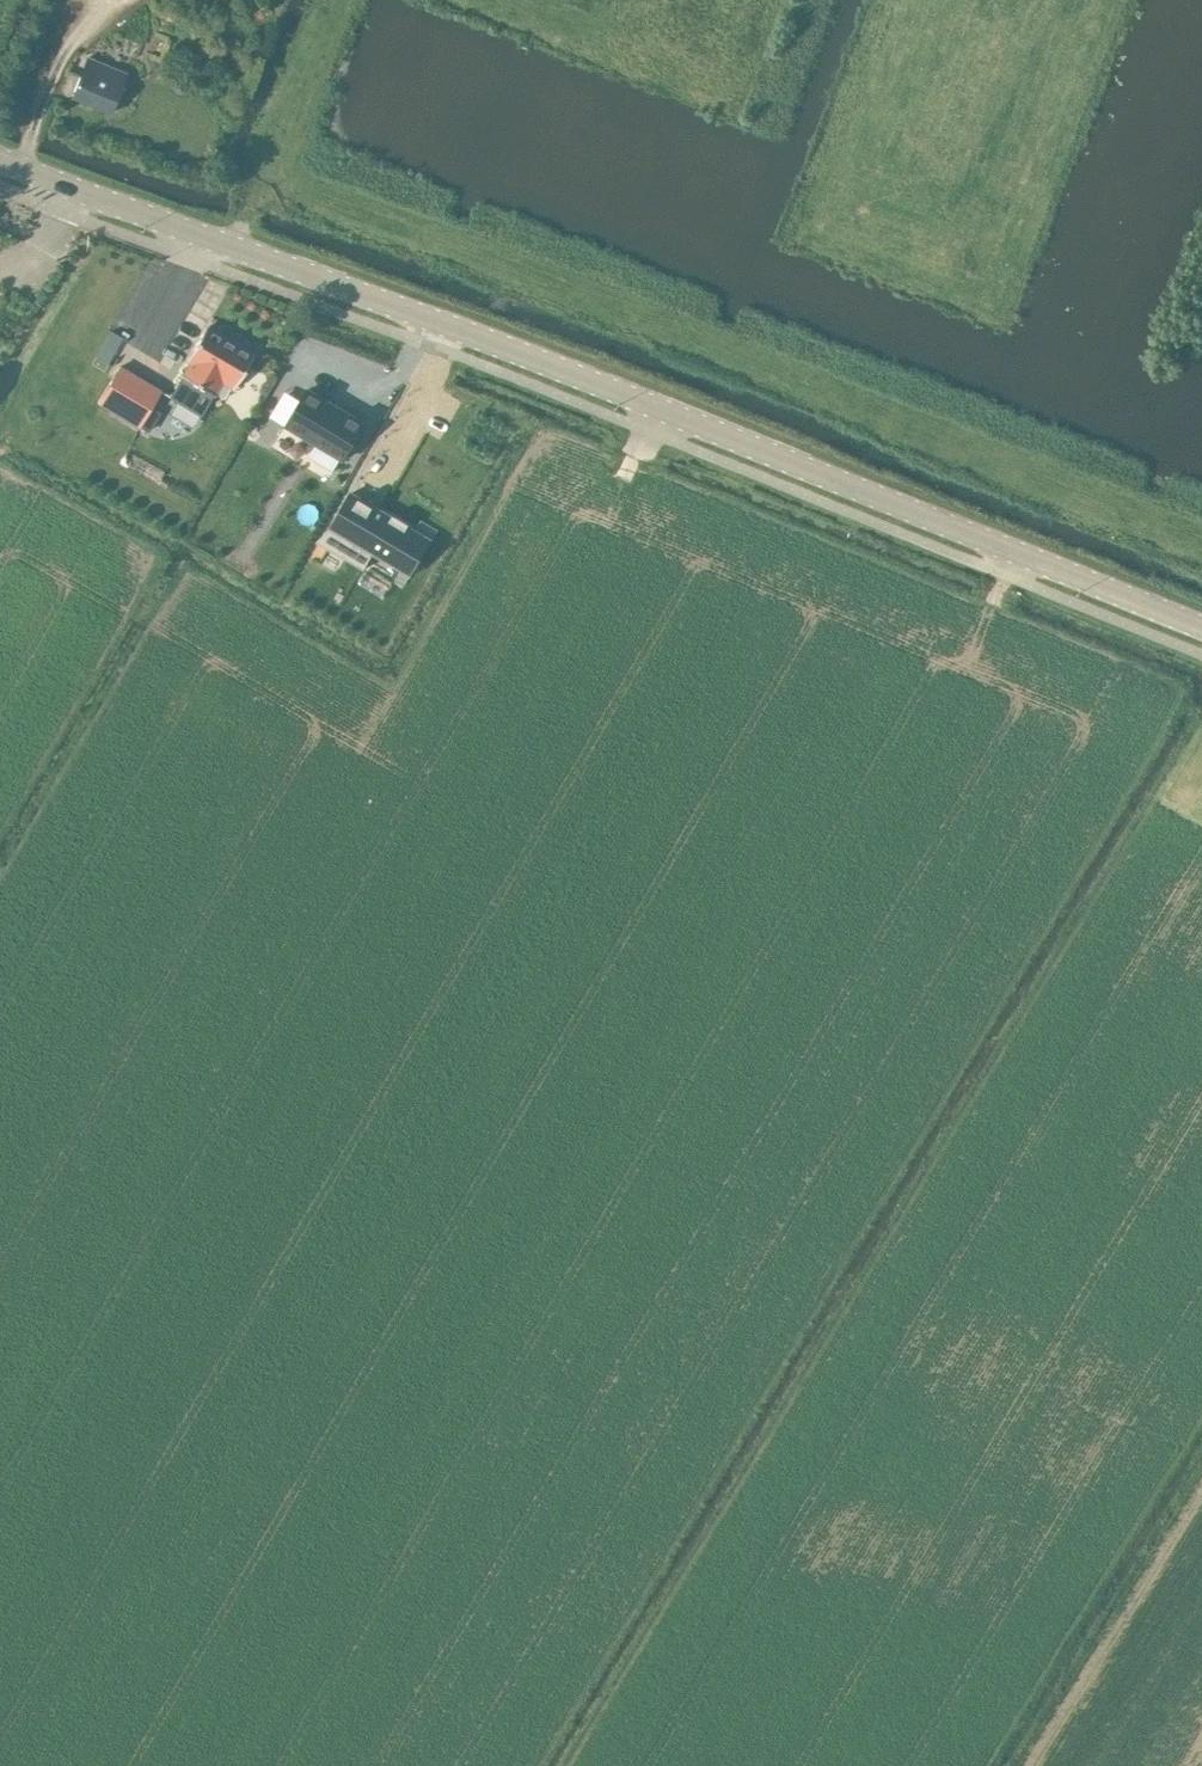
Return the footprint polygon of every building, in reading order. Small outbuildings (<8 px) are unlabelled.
[(111,114),(128,71),(88,55),(71,98),(111,114)] [(181,377),(169,397),(200,415),(212,395),(221,381),(233,388),(253,355),(205,327),(186,360),(190,362),(181,377)] [(119,366),(97,402),(130,422),(137,427),(148,408),(159,390),(119,366)] [(309,388),(286,426),(342,460),(365,422),(309,388)] [(331,526),(320,543),(328,548),(345,558),(363,569),(373,552),(400,569),(421,533),(407,525),(408,523),(393,514),(392,516),(380,509),(377,512),(352,497),(354,493),(351,492),(331,526)]
